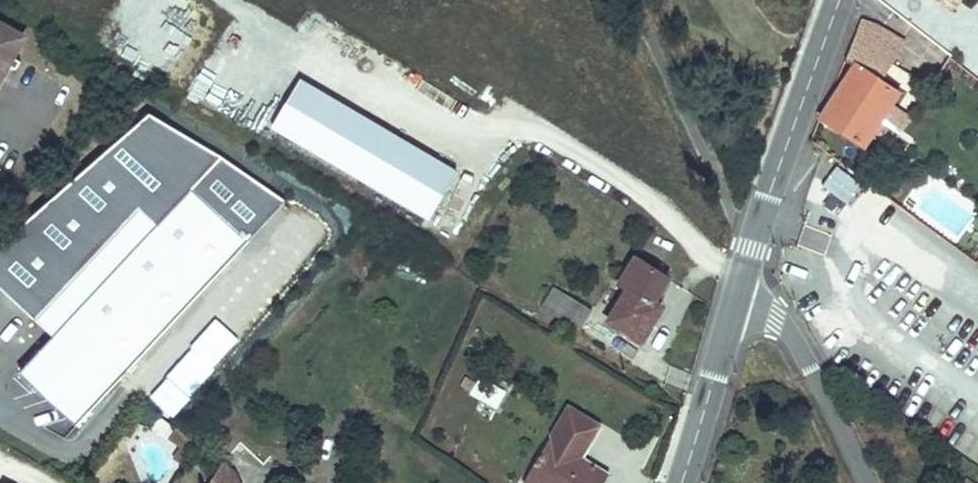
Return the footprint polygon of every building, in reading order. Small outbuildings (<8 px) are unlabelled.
[(949,9),(956,0),(939,0),(949,9)] [(0,12),(0,93),(35,32),(0,12)] [(895,56),(903,44),(860,22),(858,27),(873,36),(867,47),(890,62),(895,56)] [(890,62),(867,47),(873,36),(858,27),(844,54),(859,66),(865,57),(878,67),(872,74),(878,78),(890,62)] [(859,66),(844,54),(835,70),(845,78),(817,115),(863,146),(871,135),(892,105),(900,93),(878,78),(872,74),(878,67),(865,57),(859,66)] [(889,147),(910,117),(892,105),(871,135),(889,147)] [(77,422),(290,202),(232,161),(154,117),(0,253),(0,279),(55,334),(21,370),(77,422)] [(850,203),(862,181),(834,166),(822,188),(850,203)] [(627,294),(611,320),(646,342),(663,309),(652,303),(665,280),(633,261),(619,289),(627,294)] [(603,310),(563,286),(550,307),(590,329),(603,310)] [(483,374),(471,394),(472,395),(496,410),(504,397),(485,385),(489,378),(483,374)] [(471,394),(459,386),(452,398),(465,406),(472,395),(471,394)] [(610,471),(595,461),(615,430),(584,410),(537,482),(602,482),(610,471)] [(200,444),(181,428),(174,436),(187,446),(180,459),(189,463),(200,444)] [(219,482),(251,482),(253,479),(228,466),(219,482)] [(621,479),(610,471),(602,482),(619,482),(621,479)]
